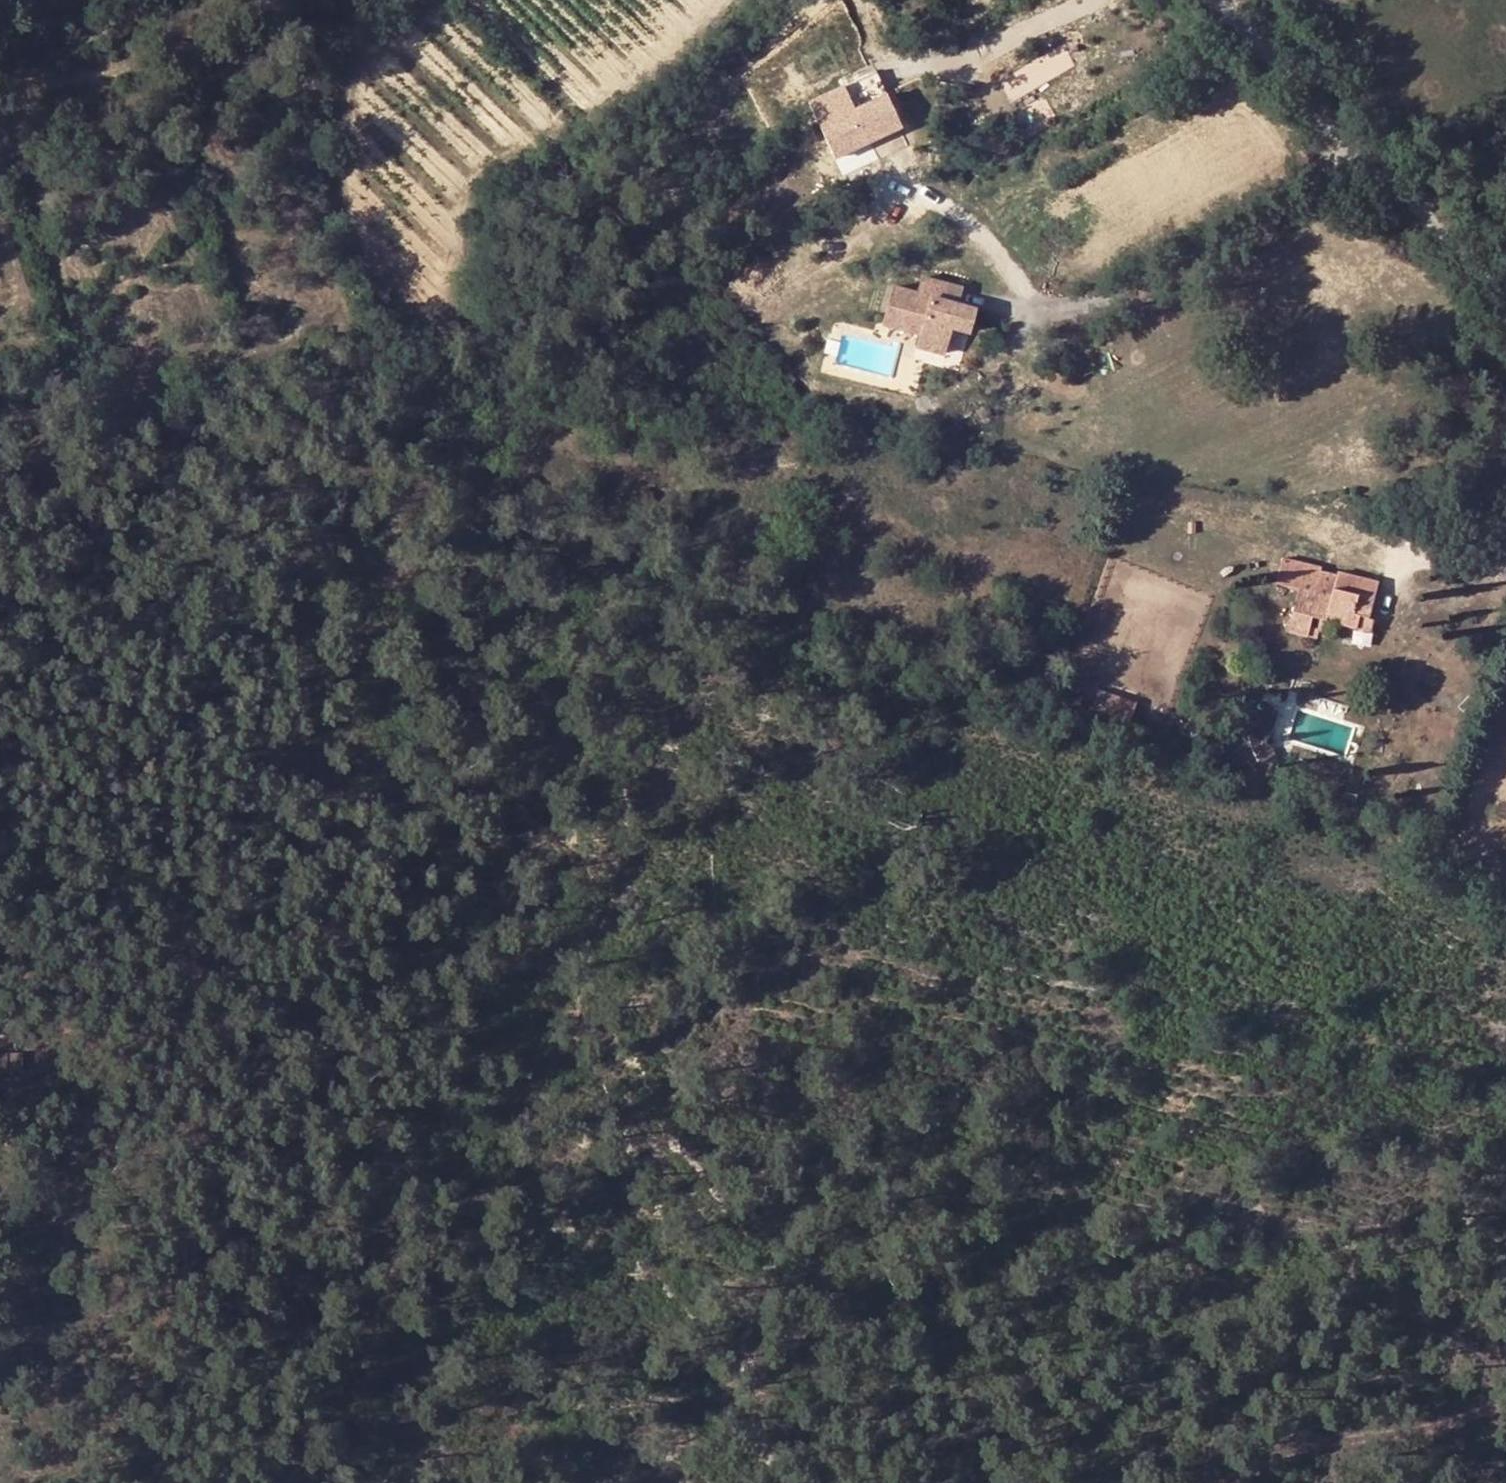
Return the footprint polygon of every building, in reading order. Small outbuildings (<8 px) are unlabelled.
[(877,70),(856,81),(866,99),(887,88),(877,70)] [(888,96),(872,104),(887,134),(904,127),(888,96)] [(966,334),(972,308),(956,305),(943,302),(946,287),(919,279),(916,295),(890,288),(881,324),(916,333),(911,351),(943,359),(951,330),(966,334)] [(946,287),(943,302),(956,305),(959,289),(946,287)] [(1310,618),(1336,624),(1359,631),(1362,615),(1371,617),(1375,596),(1332,587),(1331,594),(1314,590),(1319,569),(1280,560),(1275,582),(1294,587),(1286,632),(1305,637),(1310,618)] [(1362,615),(1359,631),(1368,633),(1371,617),(1362,615)] [(1334,634),(1336,624),(1310,618),(1305,637),(1319,640),(1321,632),(1334,634)] [(1101,690),(1096,709),(1132,721),(1138,700),(1101,690)] [(1254,725),(1253,738),(1251,743),(1265,769),(1281,770),(1271,751),(1278,716),(1258,710),(1254,725)] [(1244,723),(1241,736),(1253,738),(1254,725),(1244,723)]
